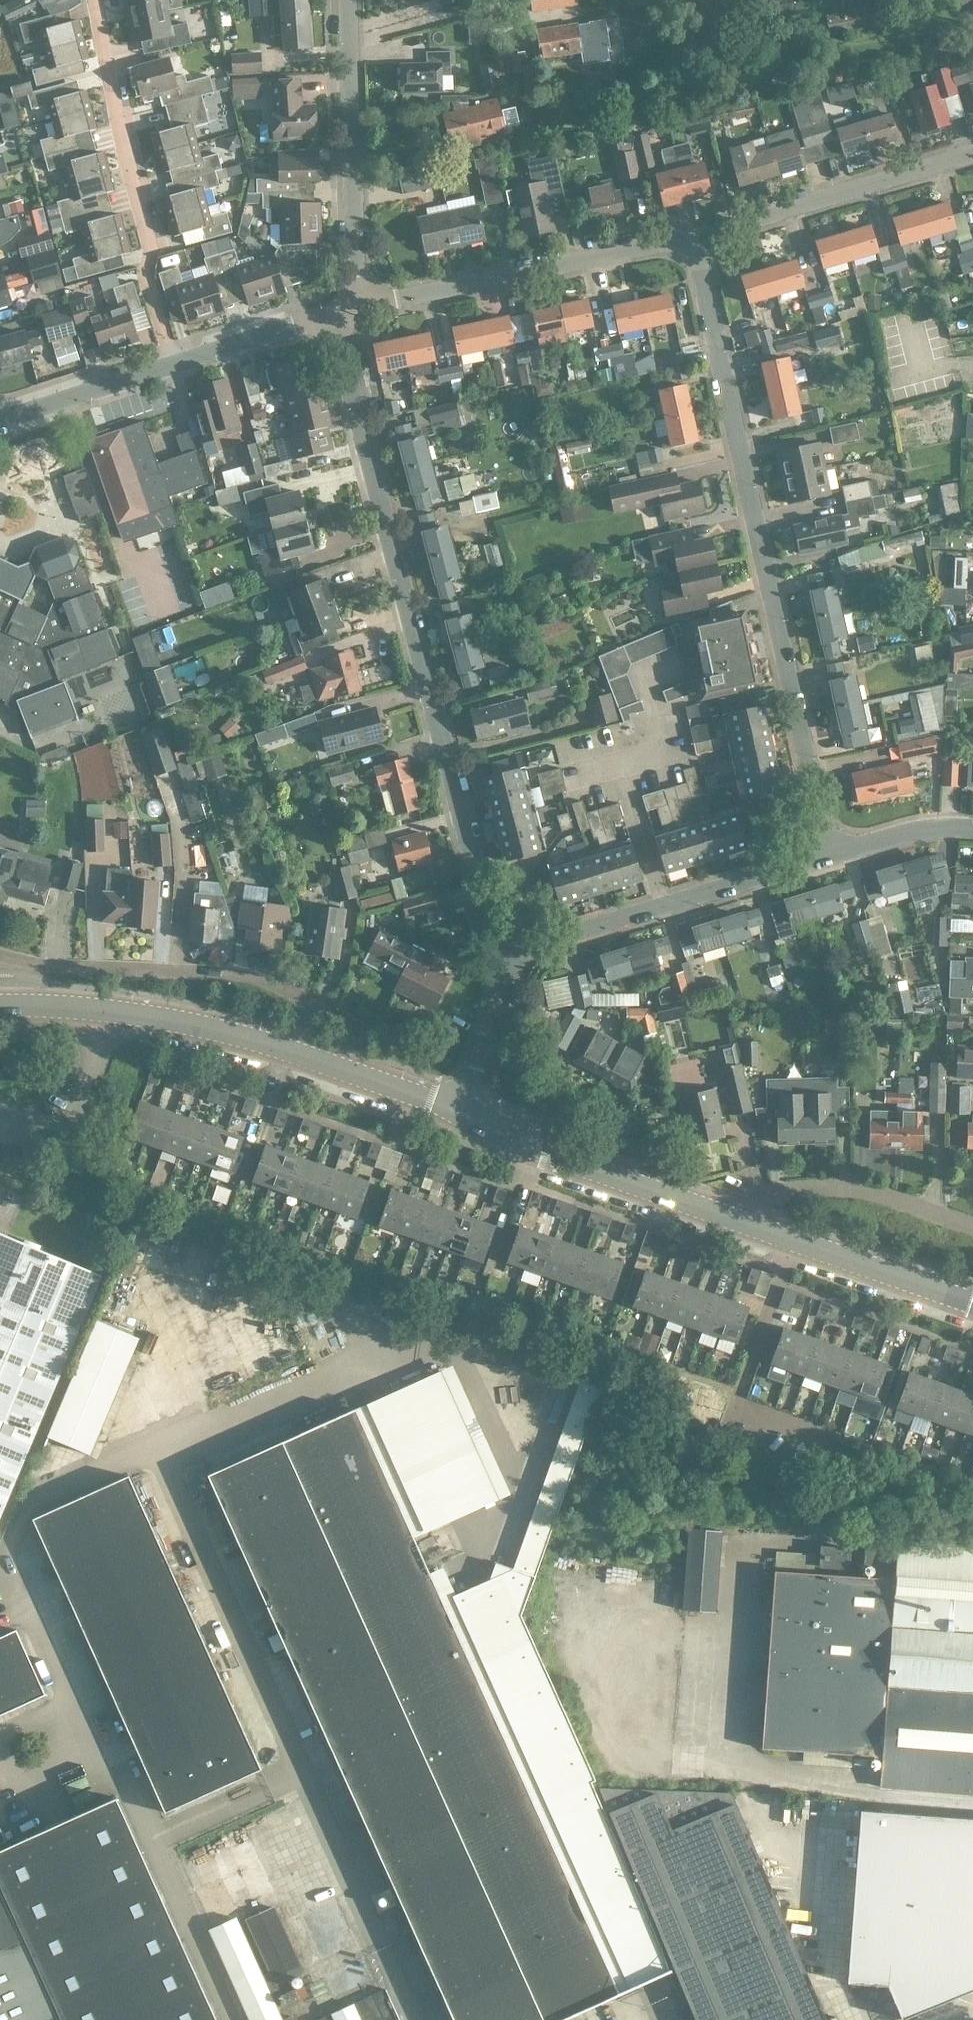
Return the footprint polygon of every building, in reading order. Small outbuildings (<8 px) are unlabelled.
[(2,8),(7,19),(41,3),(39,0),(15,0),(2,8)] [(41,3),(44,9),(45,8),(50,14),(71,8),(81,2),(80,0),(39,0),(41,3)] [(127,17),(167,9),(165,0),(123,0),(127,17)] [(273,16),(308,14),(308,5),(312,5),(312,0),(265,0),(265,15),(273,14),(273,16)] [(577,4),(576,0),(530,0),(532,12),(577,4)] [(877,7),(826,15),(830,36),(881,27),(877,7)] [(132,43),(165,36),(167,47),(190,43),(186,22),(170,25),(167,9),(127,17),(132,43)] [(310,47),(308,14),(273,16),(273,26),(268,26),(268,35),(274,35),(284,35),(285,49),(310,47)] [(41,38),(44,49),(84,38),(78,19),(50,27),(47,15),(19,22),(25,42),(41,38)] [(546,26),(536,28),(540,61),(551,60),(550,53),(580,49),(580,51),(601,48),(603,59),(625,56),(621,30),(598,33),(600,42),(579,45),(576,22),(546,26)] [(89,58),(84,38),(44,49),(48,64),(32,69),(36,85),(70,76),(67,64),(89,58)] [(440,64),(450,64),(450,52),(426,52),(427,63),(399,64),(400,92),(440,91),(440,64)] [(261,53),(231,54),(231,76),(262,75),(261,53)] [(200,95),(213,92),(213,93),(230,88),(227,75),(210,80),(208,75),(186,82),(183,74),(173,77),(168,58),(134,68),(141,95),(159,90),(163,105),(167,104),(200,95)] [(949,69),(953,85),(972,79),(972,62),(949,69)] [(924,89),(910,94),(922,132),(925,131),(927,136),(939,132),(937,127),(949,124),(941,98),(954,94),(946,69),(920,77),(924,89)] [(496,76),(480,79),(483,93),(499,90),(496,76)] [(61,83),(31,91),(27,78),(9,83),(14,99),(27,95),(31,109),(48,104),(52,120),(92,109),(87,89),(65,95),(61,83)] [(260,78),(232,80),(232,93),(261,91),(260,78)] [(313,106),(300,106),(299,80),(271,82),(272,108),(271,108),(273,140),(315,138),(313,106)] [(803,91),(818,144),(832,140),(817,89),(803,91)] [(789,94),(805,148),(818,144),(803,91),(789,94)] [(157,153),(196,142),(191,127),(208,122),(200,95),(167,104),(174,127),(152,133),(157,153)] [(480,139),(489,136),(506,132),(499,99),(439,114),(447,147),(453,145),(455,151),(481,145),(480,139)] [(714,110),(716,121),(754,114),(751,103),(714,110)] [(40,139),(44,155),(78,146),(75,134),(97,128),(92,109),(52,120),(56,135),(40,139)] [(691,135),(713,130),(708,109),(686,114),(691,135)] [(16,112),(3,116),(6,126),(19,123),(16,112)] [(862,122),(870,146),(897,138),(889,114),(862,122)] [(843,155),(870,146),(862,122),(847,127),(844,119),(833,122),(835,130),(835,131),(843,155)] [(784,136),(787,145),(770,150),(777,175),(804,167),(794,133),(784,136)] [(633,137),(640,171),(655,167),(647,134),(633,137)] [(214,171),(220,169),(216,153),(200,157),(196,142),(157,153),(163,172),(185,166),(188,177),(214,170),(214,171)] [(750,183),(777,175),(770,150),(755,155),(752,143),(730,149),(734,161),(733,161),(740,186),(750,183)] [(702,163),(690,166),(688,160),(692,159),(688,145),(673,149),(686,200),(709,194),(702,163)] [(81,157),(78,146),(44,155),(48,170),(65,166),(69,181),(109,171),(103,151),(81,157)] [(255,178),(255,180),(250,180),(248,193),(256,193),(256,191),(297,192),(296,182),(319,181),(318,160),(303,161),(303,149),(277,150),(277,157),(269,157),(270,177),(255,178)] [(686,200),(673,149),(660,152),(665,173),(656,175),(663,205),(686,200)] [(411,174),(432,168),(427,151),(407,157),(394,160),(398,177),(411,174)] [(615,156),(619,181),(623,180),(626,199),(639,197),(635,178),(636,178),(632,153),(615,156)] [(521,236),(553,229),(547,204),(563,200),(553,155),(537,159),(542,182),(504,190),(508,208),(515,207),(521,236)] [(498,183),(493,157),(477,160),(482,186),(498,183)] [(168,216),(206,205),(202,190),(218,185),(217,181),(242,174),(240,165),(221,170),(220,169),(214,171),(214,170),(188,177),(181,179),(184,191),(162,197),(168,216)] [(438,170),(400,179),(403,195),(441,186),(438,170)] [(57,201),(61,217),(95,208),(92,196),(114,190),(109,171),(69,181),(73,197),(57,201)] [(584,185),(587,199),(592,221),(622,214),(617,192),(612,193),(609,179),(584,185)] [(279,224),(321,223),(320,203),(297,203),(297,192),(256,191),(256,193),(248,193),(246,204),(262,204),(262,208),(272,208),(272,224),(279,224)] [(21,201),(28,223),(38,220),(31,198),(21,201)] [(947,203),(920,211),(928,236),(943,232),(945,241),(955,239),(957,235),(947,203)] [(9,204),(0,207),(0,220),(12,216),(9,204)] [(236,217),(228,219),(226,211),(221,212),(218,204),(207,207),(206,205),(168,216),(173,235),(201,227),(204,238),(232,231),(232,232),(233,232),(236,217)] [(455,246),(447,211),(446,205),(427,210),(428,215),(419,217),(426,252),(455,246)] [(476,205),(447,211),(455,246),(483,240),(476,205)] [(98,219),(95,208),(61,217),(61,218),(63,226),(65,232),(82,228),(86,243),(125,232),(120,213),(98,219)] [(928,236),(920,211),(893,219),(900,245),(928,236)] [(240,225),(248,229),(250,224),(255,226),(257,220),(243,214),(240,225)] [(51,229),(63,226),(61,218),(49,221),(51,229)] [(277,249),(316,277),(317,277),(316,244),(321,244),(321,223),(279,224),(279,244),(277,249)] [(248,229),(240,225),(238,236),(244,243),(250,231),(248,229)] [(843,234),(850,260),(878,252),(870,226),(843,234)] [(21,259),(27,258),(53,250),(48,231),(16,240),(21,259)] [(125,232),(86,243),(89,254),(72,259),(74,266),(78,279),(105,271),(102,260),(131,252),(125,232)] [(850,260),(843,234),(815,243),(823,268),(850,260)] [(958,240),(961,252),(972,248),(972,242),(971,236),(958,240)] [(248,305),(267,299),(255,260),(254,260),(239,265),(238,262),(234,248),(232,249),(229,238),(216,241),(219,253),(230,287),(241,283),(246,299),(248,305)] [(209,274),(194,279),(206,318),(225,312),(224,306),(218,290),(230,287),(219,253),(216,241),(202,245),(205,257),(204,258),(206,265),(209,274)] [(255,260),(267,299),(286,292),(285,287),(316,277),(277,249),(274,254),(255,260)] [(53,250),(27,258),(30,269),(35,285),(61,278),(53,250)] [(969,273),(972,272),(972,250),(958,255),(963,275),(969,273)] [(904,256),(892,260),(896,270),(907,266),(904,256)] [(884,273),(896,270),(892,260),(881,263),(884,273)] [(768,269),(776,295),(803,287),(796,261),(768,269)] [(66,282),(78,279),(74,266),(62,270),(66,282)] [(206,318),(194,279),(183,283),(178,266),(158,272),(167,300),(178,296),(187,324),(206,318)] [(776,295),(768,269),(741,278),(749,303),(776,295)] [(21,283),(27,282),(24,271),(4,277),(3,276),(0,277),(0,305),(11,301),(10,299),(25,295),(21,283)] [(820,293),(819,293),(823,306),(835,303),(825,273),(815,276),(820,293)] [(119,304),(108,308),(121,346),(140,340),(130,312),(141,308),(133,282),(113,289),(119,304)] [(829,326),(823,306),(819,293),(806,297),(817,330),(829,326)] [(102,353),(121,346),(108,308),(97,311),(92,295),(69,303),(78,329),(92,325),(102,353)] [(641,302),(646,327),(674,321),(668,296),(641,302)] [(565,332),(578,329),(581,340),(594,336),(587,301),(560,306),(565,332)] [(646,327),(641,302),(613,308),(618,333),(646,327)] [(528,353),(531,364),(532,373),(544,371),(539,347),(567,341),(565,332),(560,306),(531,312),(536,337),(525,339),(528,353)] [(76,335),(68,308),(41,316),(49,343),(76,335)] [(508,317),(480,323),(486,348),(514,342),(508,317)] [(458,354),(486,348),(480,323),(453,329),(458,354)] [(814,333),(819,349),(841,342),(837,327),(814,333)] [(773,340),(770,329),(758,332),(758,330),(745,333),(749,348),(761,345),(761,344),(773,340)] [(24,334),(23,332),(0,338),(0,355),(3,366),(31,358),(28,347),(43,343),(39,330),(24,334)] [(401,340),(406,366),(435,360),(429,334),(401,340)] [(406,366),(401,340),(373,346),(379,380),(395,376),(393,368),(406,366)] [(776,352),(773,340),(761,344),(761,345),(764,355),(776,352)] [(609,347),(611,359),(624,356),(622,344),(609,347)] [(611,359),(609,347),(597,349),(600,362),(611,359)] [(669,355),(672,369),(686,366),(685,364),(683,352),(669,355)] [(528,365),(531,364),(528,353),(515,355),(522,387),(532,385),(528,365)] [(316,380),(315,379),(310,356),(271,366),(277,390),(281,389),(316,380)] [(768,391),(794,386),(788,358),(762,364),(768,391)] [(688,378),(686,366),(672,369),(675,381),(688,378)] [(461,367),(449,369),(452,381),(464,378),(461,367)] [(452,381),(449,369),(437,372),(439,384),(452,381)] [(281,389),(286,412),(325,402),(319,379),(315,379),(316,380),(281,389)] [(226,380),(199,387),(205,407),(193,410),(203,443),(215,440),(213,433),(239,426),(226,380)] [(406,412),(415,411),(412,399),(414,398),(411,383),(390,387),(393,401),(384,403),(387,416),(406,412)] [(665,419),(690,413),(684,385),(659,391),(665,419)] [(248,396),(259,393),(257,386),(246,389),(248,396)] [(794,386),(768,391),(775,419),(800,413),(794,386)] [(259,393),(248,396),(250,404),(261,401),(259,393)] [(286,412),(292,434),(292,435),(327,427),(331,426),(325,402),(286,412)] [(428,409),(432,424),(459,417),(455,402),(428,409)] [(824,408),(811,411),(814,424),(827,421),(824,408)] [(696,441),(690,413),(665,419),(668,434),(660,436),(663,448),(696,441)] [(158,472),(157,464),(143,422),(87,441),(116,526),(124,524),(130,542),(178,525),(169,497),(168,498),(166,494),(158,472)] [(855,423),(829,429),(833,446),(859,440),(859,438),(867,436),(864,423),(856,425),(855,423)] [(409,425),(396,428),(407,469),(429,463),(422,438),(422,437),(413,440),(409,425)] [(292,435),(292,434),(288,435),(294,460),(333,450),(327,427),(292,435)] [(261,430),(254,432),(257,443),(264,441),(261,430)] [(783,478),(824,469),(818,444),(778,453),(783,478)] [(248,476),(262,472),(255,445),(241,449),(248,476)] [(635,454),(638,466),(664,461),(661,448),(635,454)] [(168,498),(169,497),(207,484),(196,451),(157,464),(158,472),(166,494),(168,498)] [(263,467),(266,479),(293,473),(290,461),(263,467)] [(436,489),(429,463),(407,469),(418,509),(430,506),(429,501),(426,491),(436,489)] [(84,468),(62,476),(79,522),(102,514),(84,468)] [(824,469),(783,478),(789,504),(830,495),(824,469)] [(677,486),(675,475),(675,473),(609,487),(614,512),(661,502),(665,519),(704,511),(698,482),(677,486)] [(843,487),(847,503),(871,498),(879,496),(875,481),(868,483),(868,482),(843,487)] [(273,530),(314,520),(311,509),(304,511),(299,491),(282,495),(279,484),(243,493),(249,517),(268,512),(273,530)] [(236,486),(215,491),(219,506),(239,501),(236,486)] [(473,499),(476,512),(476,513),(499,508),(495,492),(473,497),(473,499)] [(879,496),(871,498),(874,510),(886,508),(883,495),(879,496)] [(874,510),(871,498),(847,503),(850,520),(875,515),(874,510)] [(960,512),(958,502),(940,506),(942,516),(960,512)] [(560,509),(562,522),(588,517),(585,504),(560,509)] [(420,517),(431,559),(452,553),(445,527),(436,529),(432,514),(420,517)] [(846,544),(840,517),(794,527),(800,554),(846,544)] [(314,520),(273,530),(277,548),(258,553),(265,577),(300,568),(296,555),(314,551),(309,529),(316,527),(314,520)] [(878,541),(918,535),(917,523),(877,529),(878,541)] [(491,529),(476,534),(481,551),(496,546),(491,529)] [(678,572),(715,563),(709,538),(678,545),(676,531),(648,537),(654,561),(665,558),(666,562),(675,560),(678,572)] [(6,703),(5,705),(20,711),(31,738),(77,720),(76,717),(77,717),(62,680),(117,659),(85,571),(76,567),(79,559),(74,543),(62,538),(34,548),(28,560),(29,563),(18,567),(0,559),(0,700),(6,703)] [(840,568),(860,563),(857,551),(838,558),(840,568)] [(458,577),(452,553),(431,559),(441,599),(454,596),(449,579),(458,577)] [(966,589),(967,558),(942,556),(941,588),(953,588),(966,589)] [(803,577),(827,573),(825,560),(801,564),(803,577)] [(715,563),(678,572),(680,583),(671,585),(672,589),(660,591),(666,615),(693,609),(690,596),(721,589),(715,563)] [(644,567),(633,572),(642,593),(653,589),(644,567)] [(809,577),(818,618),(839,614),(831,573),(809,577)] [(294,618),(333,603),(325,580),(302,588),(298,577),(270,588),(278,609),(289,605),(294,618)] [(207,593),(212,607),(231,600),(226,587),(207,593)] [(443,606),(454,647),(474,641),(468,616),(469,616),(466,605),(459,607),(458,602),(443,606)] [(333,603),(294,618),(299,631),(288,635),(296,656),(324,645),(320,635),(342,627),(333,603)] [(692,625),(704,679),(699,680),(703,698),(759,686),(743,614),(692,625)] [(845,639),(839,614),(818,618),(826,659),(839,656),(836,641),(845,639)] [(674,638),(682,635),(677,623),(669,626),(674,638)] [(961,645),(972,642),(972,625),(957,629),(961,645)] [(162,668),(148,633),(132,639),(145,674),(162,668)] [(481,667),(474,641),(454,647),(464,687),(476,684),(472,670),(481,667)] [(948,672),(958,673),(959,659),(972,656),(972,643),(950,649),(948,672)] [(627,657),(623,646),(611,651),(613,656),(622,659),(627,657)] [(326,659),(328,668),(311,672),(318,699),(334,694),(335,696),(358,691),(349,654),(326,659)] [(252,690),(308,669),(303,656),(262,672),(262,673),(248,678),(252,690)] [(828,667),(837,708),(858,703),(853,678),(844,679),(841,664),(828,667)] [(487,671),(492,691),(511,686),(506,666),(487,671)] [(607,668),(602,669),(607,682),(618,677),(616,672),(607,668)] [(172,704),(160,670),(145,675),(157,709),(172,704)] [(948,689),(970,690),(972,691),(972,675),(948,674),(948,689)] [(554,677),(548,678),(548,681),(526,687),(530,701),(558,694),(554,677)] [(693,681),(685,683),(689,694),(689,692),(695,690),(693,681)] [(677,686),(682,697),(689,694),(685,683),(677,686)] [(942,732),(944,703),(944,690),(944,685),(909,693),(917,731),(897,735),(899,742),(942,732)] [(376,690),(378,700),(399,696),(397,686),(376,690)] [(677,686),(670,688),(674,700),(682,697),(677,686)] [(667,703),(674,700),(670,688),(662,691),(667,703)] [(618,721),(611,694),(588,700),(594,727),(618,721)] [(745,699),(747,710),(754,709),(751,697),(745,699)] [(741,712),(747,710),(745,699),(738,700),(741,712)] [(477,738),(507,731),(508,736),(530,731),(522,700),(501,706),(470,714),(477,738)] [(637,713),(645,712),(640,700),(633,703),(637,713)] [(734,713),(741,712),(738,700),(732,701),(734,713)] [(734,713),(732,701),(725,703),(728,714),(734,713)] [(633,703),(626,706),(629,715),(637,713),(633,703)] [(763,707),(754,709),(747,710),(741,712),(734,713),(728,714),(725,703),(719,704),(722,716),(726,737),(728,745),(740,801),(781,792),(763,707)] [(858,703),(837,708),(846,749),(858,746),(867,744),(858,703)] [(698,717),(696,705),(684,708),(687,719),(698,717)] [(626,706),(618,709),(623,722),(630,721),(629,715),(626,706)] [(373,709),(318,723),(326,755),(381,741),(373,709)] [(283,725),(287,737),(318,726),(314,713),(283,725)] [(722,716),(712,718),(713,723),(691,728),(694,744),(726,737),(722,716)] [(64,739),(77,785),(96,780),(100,795),(130,786),(135,802),(155,797),(152,787),(153,787),(134,719),(64,739)] [(287,737),(283,725),(254,735),(259,747),(287,737)] [(174,769),(172,764),(160,729),(140,736),(152,771),(154,776),(174,769)] [(942,732),(899,742),(899,744),(897,744),(901,761),(942,753),(942,732)] [(726,737),(694,744),(696,755),(719,751),(719,747),(728,745),(726,737)] [(55,749),(43,754),(41,760),(47,763),(58,759),(55,749)] [(521,757),(515,758),(518,770),(511,771),(505,773),(499,775),(492,776),(483,779),(504,863),(545,852),(521,757)] [(511,771),(518,770),(515,758),(508,760),(511,771)] [(378,784),(379,784),(388,816),(395,814),(395,816),(421,809),(408,759),(374,768),(378,784)] [(502,762),(505,773),(511,771),(508,760),(502,762)] [(960,761),(943,760),(941,786),(959,787),(960,761)] [(499,775),(505,773),(502,762),(496,763),(499,775)] [(332,787),(357,780),(352,763),(327,770),(332,787)] [(489,765),(492,776),(499,775),(496,763),(489,765)] [(883,769),(889,797),(913,792),(908,764),(883,769)] [(961,765),(961,787),(972,787),(972,785),(972,765),(961,765)] [(702,795),(694,768),(683,771),(686,783),(691,798),(702,795)] [(539,787),(562,781),(560,769),(536,775),(539,787)] [(889,797),(883,769),(851,776),(857,804),(889,797)] [(714,774),(703,778),(705,785),(717,782),(714,774)] [(562,781),(539,787),(542,798),(565,792),(562,781)] [(717,782),(705,785),(707,793),(719,789),(717,782)] [(680,802),(691,798),(686,783),(675,786),(680,802)] [(663,790),(668,806),(674,827),(682,825),(678,811),(682,810),(680,802),(675,786),(663,790)] [(647,812),(657,809),(668,806),(663,790),(642,796),(647,812)] [(589,822),(587,814),(583,802),(572,805),(579,825),(589,822)] [(618,844),(611,823),(624,819),(619,803),(598,810),(610,847),(618,844)] [(106,852),(105,820),(103,820),(102,805),(86,805),(87,820),(85,820),(86,853),(106,852)] [(737,814),(748,811),(746,805),(682,825),(674,827),(663,830),(652,834),(664,874),(747,849),(745,840),(743,833),(741,827),(739,821),(737,814)] [(663,830),(674,827),(668,806),(657,809),(663,830)] [(122,830),(122,809),(107,810),(108,830),(122,830)] [(589,822),(592,829),(590,829),(594,840),(599,839),(602,849),(610,847),(598,810),(587,814),(589,822)] [(737,814),(739,821),(749,817),(748,811),(737,814)] [(559,824),(570,820),(568,813),(556,816),(559,824)] [(751,824),(749,817),(739,821),(741,827),(751,824)] [(570,820),(559,824),(561,832),(572,828),(570,820)] [(592,829),(589,822),(579,825),(581,832),(590,829),(592,829)] [(741,827),(743,833),(753,830),(751,824),(741,827)] [(753,830),(743,833),(745,840),(755,837),(753,830)] [(423,834),(390,842),(397,871),(430,863),(423,834)] [(173,866),(171,836),(155,837),(157,867),(173,866)] [(371,862),(368,849),(365,836),(344,841),(351,867),(371,862)] [(227,840),(210,843),(213,863),(230,861),(227,840)] [(553,891),(555,897),(558,906),(641,881),(629,841),(618,844),(610,847),(602,849),(535,870),(537,875),(547,872),(549,878),(551,885),(553,891)] [(22,860),(16,858),(17,855),(0,850),(0,899),(4,901),(5,896),(12,897),(22,860)] [(902,866),(909,888),(914,903),(938,896),(931,872),(946,867),(943,854),(902,866)] [(22,860),(12,897),(44,906),(50,884),(45,883),(50,868),(22,860)] [(72,893),(80,865),(66,861),(58,889),(72,893)] [(866,891),(881,887),(884,896),(909,888),(902,866),(862,879),(866,891)] [(339,902),(355,898),(347,867),(331,871),(339,902)] [(131,882),(132,871),(107,869),(105,894),(104,894),(102,922),(127,924),(128,924),(131,882)] [(539,882),(549,878),(547,872),(537,875),(539,882)] [(954,876),(954,893),(972,894),(972,877),(954,876)] [(549,878),(539,882),(541,888),(551,885),(549,878)] [(158,884),(131,882),(128,924),(127,924),(127,926),(155,928),(158,884)] [(849,883),(809,895),(815,916),(840,909),(838,900),(853,895),(849,883)] [(541,888),(543,894),(553,891),(551,885),(541,888)] [(544,901),(555,897),(553,891),(543,894),(544,901)] [(193,893),(192,910),(190,942),(215,944),(216,930),(234,931),(222,896),(193,893)] [(433,894),(401,903),(405,917),(437,909),(433,894)] [(952,894),(951,914),(972,916),(972,896),(952,894)] [(790,924),(815,916),(809,895),(769,907),(776,930),(791,926),(790,924)] [(271,949),(273,937),(285,939),(290,910),(241,903),(237,930),(247,932),(244,945),(271,949)] [(311,907),(305,955),(336,959),(343,911),(311,907)] [(761,923),(757,911),(717,923),(723,944),(748,937),(745,927),(761,923)] [(881,916),(867,920),(875,947),(879,958),(892,954),(881,916)] [(875,947),(867,920),(852,925),(860,952),(875,947)] [(723,944),(717,923),(677,934),(681,947),(696,942),(698,951),(723,944)] [(382,961),(404,972),(395,990),(432,1009),(447,980),(427,970),(433,958),(378,930),(362,962),(378,970),(382,961)] [(892,936),(894,953),(919,949),(916,932),(892,936)] [(948,946),(948,934),(936,934),(936,946),(948,946)] [(667,937),(625,950),(631,972),(634,982),(659,975),(654,955),(671,950),(667,937)] [(804,974),(796,949),(781,953),(788,978),(804,974)] [(606,979),(631,972),(625,950),(586,962),(592,983),(606,979)] [(948,978),(964,979),(964,966),(966,966),(967,961),(949,961),(948,978)] [(776,964),(764,968),(767,977),(778,974),(776,964)] [(964,979),(972,979),(972,966),(964,966),(964,979)] [(898,968),(881,971),(883,981),(900,977),(898,968)] [(682,973),(668,977),(675,1001),(689,997),(682,973)] [(585,975),(569,979),(575,1003),(577,1009),(593,1005),(585,975)] [(719,978),(688,987),(691,998),(723,990),(719,978)] [(964,979),(948,978),(947,997),(972,998),(972,979),(964,979)] [(553,1008),(575,1003),(569,979),(547,984),(553,1008)] [(913,1011),(906,981),(887,984),(894,1015),(913,1011)] [(651,1009),(627,1009),(628,1024),(638,1023),(641,1037),(656,1034),(651,1009)] [(556,1031),(570,1039),(581,1019),(566,1012),(556,1031)] [(947,1017),(946,1028),(961,1029),(962,1018),(947,1017)] [(578,1050),(572,1060),(601,1076),(612,1055),(618,1043),(584,1025),(572,1046),(578,1050)] [(851,1039),(839,1039),(840,1063),(852,1063),(851,1039)] [(618,1043),(612,1055),(601,1076),(632,1092),(650,1060),(619,1042),(618,1043)] [(757,1065),(756,1042),(744,1042),(745,1066),(757,1065)] [(957,1047),(956,1077),(972,1078),(972,1047),(957,1047)] [(721,1068),(732,1115),(751,1110),(740,1063),(721,1068)] [(930,1064),(929,1114),(944,1114),(944,1064),(930,1064)] [(157,1083),(162,1070),(152,1066),(147,1080),(157,1083)] [(173,1088),(183,1092),(187,1079),(177,1075),(173,1088)] [(340,1076),(337,1087),(355,1092),(358,1082),(340,1076)] [(837,1115),(836,1078),(804,1079),(806,1143),(834,1142),(833,1115),(837,1115)] [(187,1079),(183,1092),(192,1095),(196,1082),(187,1079)] [(766,1080),(767,1108),(781,1108),(781,1115),(777,1115),(778,1143),(806,1143),(804,1079),(766,1080)] [(207,1100),(217,1104),(222,1091),(211,1087),(207,1100)] [(970,1115),(970,1087),(948,1087),(948,1115),(970,1115)] [(693,1144),(723,1137),(715,1106),(718,1105),(714,1088),(679,1096),(686,1126),(688,1125),(693,1144)] [(230,1094),(222,1091),(217,1104),(226,1107),(230,1094)] [(883,1105),(895,1105),(895,1095),(883,1095),(883,1105)] [(907,1095),(895,1095),(895,1105),(907,1105),(907,1095)] [(251,1116),(255,1102),(246,1099),(241,1113),(251,1116)] [(128,1138),(145,1144),(158,1107),(141,1101),(128,1138)] [(145,1144),(163,1150),(175,1113),(158,1107),(145,1144)] [(283,1127),(287,1114),(278,1110),(273,1124),(283,1127)] [(880,1146),(894,1147),(895,1111),(869,1110),(868,1149),(880,1149),(880,1146)] [(895,1111),(894,1147),(907,1147),(907,1150),(924,1150),(924,1123),(922,1123),(922,1111),(910,1111),(895,1111)] [(163,1150),(180,1156),(193,1119),(175,1113),(163,1150)] [(180,1156),(196,1162),(209,1125),(193,1119),(180,1156)] [(309,1137),(314,1123),(303,1119),(298,1133),(309,1137)] [(314,1123),(309,1137),(317,1139),(322,1125),(314,1123)] [(196,1162),(214,1168),(227,1131),(209,1125),(196,1162)] [(211,1177),(229,1183),(245,1138),(227,1131),(214,1168),(211,1177)] [(332,1145),(343,1149),(348,1135),(337,1131),(332,1145)] [(356,1137),(348,1135),(343,1149),(351,1151),(356,1137)] [(376,1160),(381,1146),(372,1143),(367,1157),(376,1160)] [(254,1182),(272,1188),(285,1152),(267,1146),(254,1182)] [(406,1178),(413,1158),(392,1151),(383,1179),(394,1182),(397,1174),(406,1178)] [(272,1188),(289,1194),(302,1158),(285,1152),(272,1188)] [(302,1158),(289,1194),(306,1200),(319,1164),(302,1158)] [(435,1181),(439,1167),(429,1163),(424,1177),(435,1181)] [(306,1200),(323,1206),(336,1170),(319,1164),(306,1200)] [(439,1167),(435,1181),(443,1184),(447,1170),(439,1167)] [(323,1206),(340,1212),(353,1176),(336,1170),(323,1206)] [(463,1175),(458,1189),(468,1193),(473,1179),(463,1175)] [(370,1182),(353,1176),(340,1212),(357,1219),(365,1197),(370,1182)] [(473,1179),(468,1193),(477,1196),(482,1182),(473,1179)] [(380,1186),(370,1182),(365,1197),(374,1200),(380,1186)] [(497,1187),(493,1201),(502,1205),(507,1191),(497,1187)] [(380,1226),(397,1232),(410,1196),(393,1190),(380,1226)] [(532,1191),(527,1205),(537,1208),(542,1194),(532,1191)] [(397,1232),(414,1238),(427,1202),(410,1196),(397,1232)] [(552,1214),(562,1217),(567,1203),(557,1200),(552,1214)] [(444,1208),(427,1202),(414,1238),(431,1244),(444,1208)] [(576,1206),(567,1203),(562,1217),(571,1221),(576,1206)] [(431,1244),(448,1250),(460,1214),(444,1208),(431,1244)] [(586,1226),(596,1229),(601,1215),(591,1212),(586,1226)] [(306,1214),(301,1229),(310,1233),(316,1217),(306,1214)] [(448,1250),(464,1256),(477,1220),(460,1214),(448,1250)] [(596,1229),(605,1233),(610,1219),(601,1215),(596,1229)] [(494,1227),(477,1220),(464,1256),(482,1262),(494,1227)] [(621,1238),(630,1242),(635,1227),(626,1224),(621,1238)] [(507,1263),(525,1269),(538,1233),(520,1226),(517,1235),(506,1231),(498,1254),(509,1258),(507,1263)] [(525,1269),(542,1275),(555,1238),(538,1233),(525,1269)] [(99,1275),(0,1234),(0,1514),(99,1275)] [(657,1235),(653,1250),(662,1253),(667,1239),(657,1235)] [(542,1275),(559,1281),(572,1244),(555,1238),(542,1275)] [(589,1250),(572,1244),(559,1281),(576,1287),(589,1250)] [(682,1244),(678,1259),(688,1262),(693,1248),(682,1244)] [(693,1248),(688,1262),(697,1265),(702,1251),(693,1248)] [(576,1287),(593,1293),(606,1256),(589,1250),(576,1287)] [(606,1256),(593,1293),(610,1299),(623,1262),(606,1256)] [(716,1257),(712,1271),(722,1274),(727,1260),(716,1257)] [(727,1260),(722,1274),(731,1277),(736,1263),(727,1260)] [(746,1283),(756,1286),(761,1272),(751,1269),(746,1283)] [(650,1314),(664,1277),(646,1271),(633,1307),(650,1314)] [(650,1314),(667,1320),(681,1283),(664,1277),(650,1314)] [(681,1283),(667,1320),(684,1326),(697,1289),(681,1283)] [(684,1326),(701,1332),(714,1295),(697,1289),(684,1326)] [(796,1292),(791,1307),(801,1310),(806,1296),(796,1292)] [(701,1332),(718,1338),(731,1301),(714,1295),(701,1332)] [(731,1301),(718,1338),(736,1344),(749,1308),(731,1301)] [(816,1315),(826,1319),(831,1305),(821,1301),(816,1315)] [(840,1308),(831,1305),(826,1319),(835,1322),(840,1308)] [(860,1331),(865,1316),(855,1313),(850,1328),(860,1331)] [(865,1316),(860,1331),(869,1334),(874,1320),(865,1316)] [(889,1325),(884,1340),(894,1343),(899,1329),(889,1325)] [(771,1364),(788,1371),(801,1334),(784,1328),(771,1364)] [(801,1334),(788,1371),(805,1377),(818,1340),(801,1334)] [(922,1337),(917,1351),(926,1355),(932,1340),(922,1337)] [(805,1377),(822,1383),(835,1346),(818,1340),(805,1377)] [(942,1360),(952,1363),(957,1349),(947,1345),(942,1360)] [(852,1352),(835,1346),(822,1383),(839,1389),(852,1352)] [(957,1349),(952,1363),(961,1367),(966,1352),(957,1349)] [(839,1389),(857,1395),(869,1359),(852,1352),(839,1389)] [(886,1365),(869,1359),(857,1395),(874,1401),(886,1365)] [(206,1473),(337,1762),(447,2004),(647,1913),(584,1784),(588,1782),(501,1604),(456,1626),(410,1527),(495,1488),(439,1368),(206,1473)] [(897,1409),(914,1415),(927,1379),(910,1372),(897,1409)] [(914,1415),(931,1421),(944,1385),(927,1379),(914,1415)] [(604,1388),(580,1380),(513,1568),(535,1576),(604,1388)] [(931,1421),(948,1427),(961,1391),(944,1385),(931,1421)] [(965,1433),(972,1411),(972,1395),(961,1391),(948,1427),(965,1433)] [(259,1771),(127,1478),(31,1521),(163,1814),(259,1771)] [(441,1519),(414,1533),(425,1554),(452,1540),(441,1519)] [(682,1609),(715,1612),(721,1530),(688,1528),(682,1609)] [(898,1543),(895,1580),(874,1578),(813,1574),(775,1571),(761,1747),(881,1756),(878,1788),(972,1795),(972,1548),(898,1543)] [(821,1546),(820,1566),(848,1568),(849,1548),(821,1546)] [(776,1551),(775,1571),(813,1574),(815,1554),(776,1551)] [(38,1601),(56,1593),(52,1584),(34,1592),(38,1601)] [(46,1695),(16,1630),(0,1637),(0,1715),(46,1695)] [(119,1722),(96,1731),(101,1742),(123,1732),(119,1722)] [(822,2018),(730,1794),(601,1789),(697,2019),(823,2019),(822,2018)] [(0,1851),(0,1873),(65,2019),(221,2019),(122,1797),(0,1851)] [(275,1828),(296,1819),(289,1801),(267,1810),(275,1828)] [(860,1812),(847,1983),(887,1986),(902,2019),(921,2011),(920,2007),(972,1985),(972,1820),(860,1812)] [(191,1879),(206,1911),(227,1901),(212,1869),(191,1879)] [(328,1885),(305,1895),(310,1907),(333,1897),(328,1885)] [(0,1892),(0,2019),(58,2019),(0,1892)] [(293,1897),(248,1918),(271,1970),(263,1974),(265,1979),(274,1976),(277,1982),(282,1993),(281,1994),(285,2004),(309,1993),(304,1983),(309,1981),(300,1963),(320,1954),(293,1897)] [(321,1921),(340,1916),(338,1906),(318,1911),(321,1921)] [(281,2019),(235,1916),(208,1928),(250,2019),(293,2019),(291,2015),(281,2019)] [(385,1988),(315,2019),(399,2019),(385,1988)]
